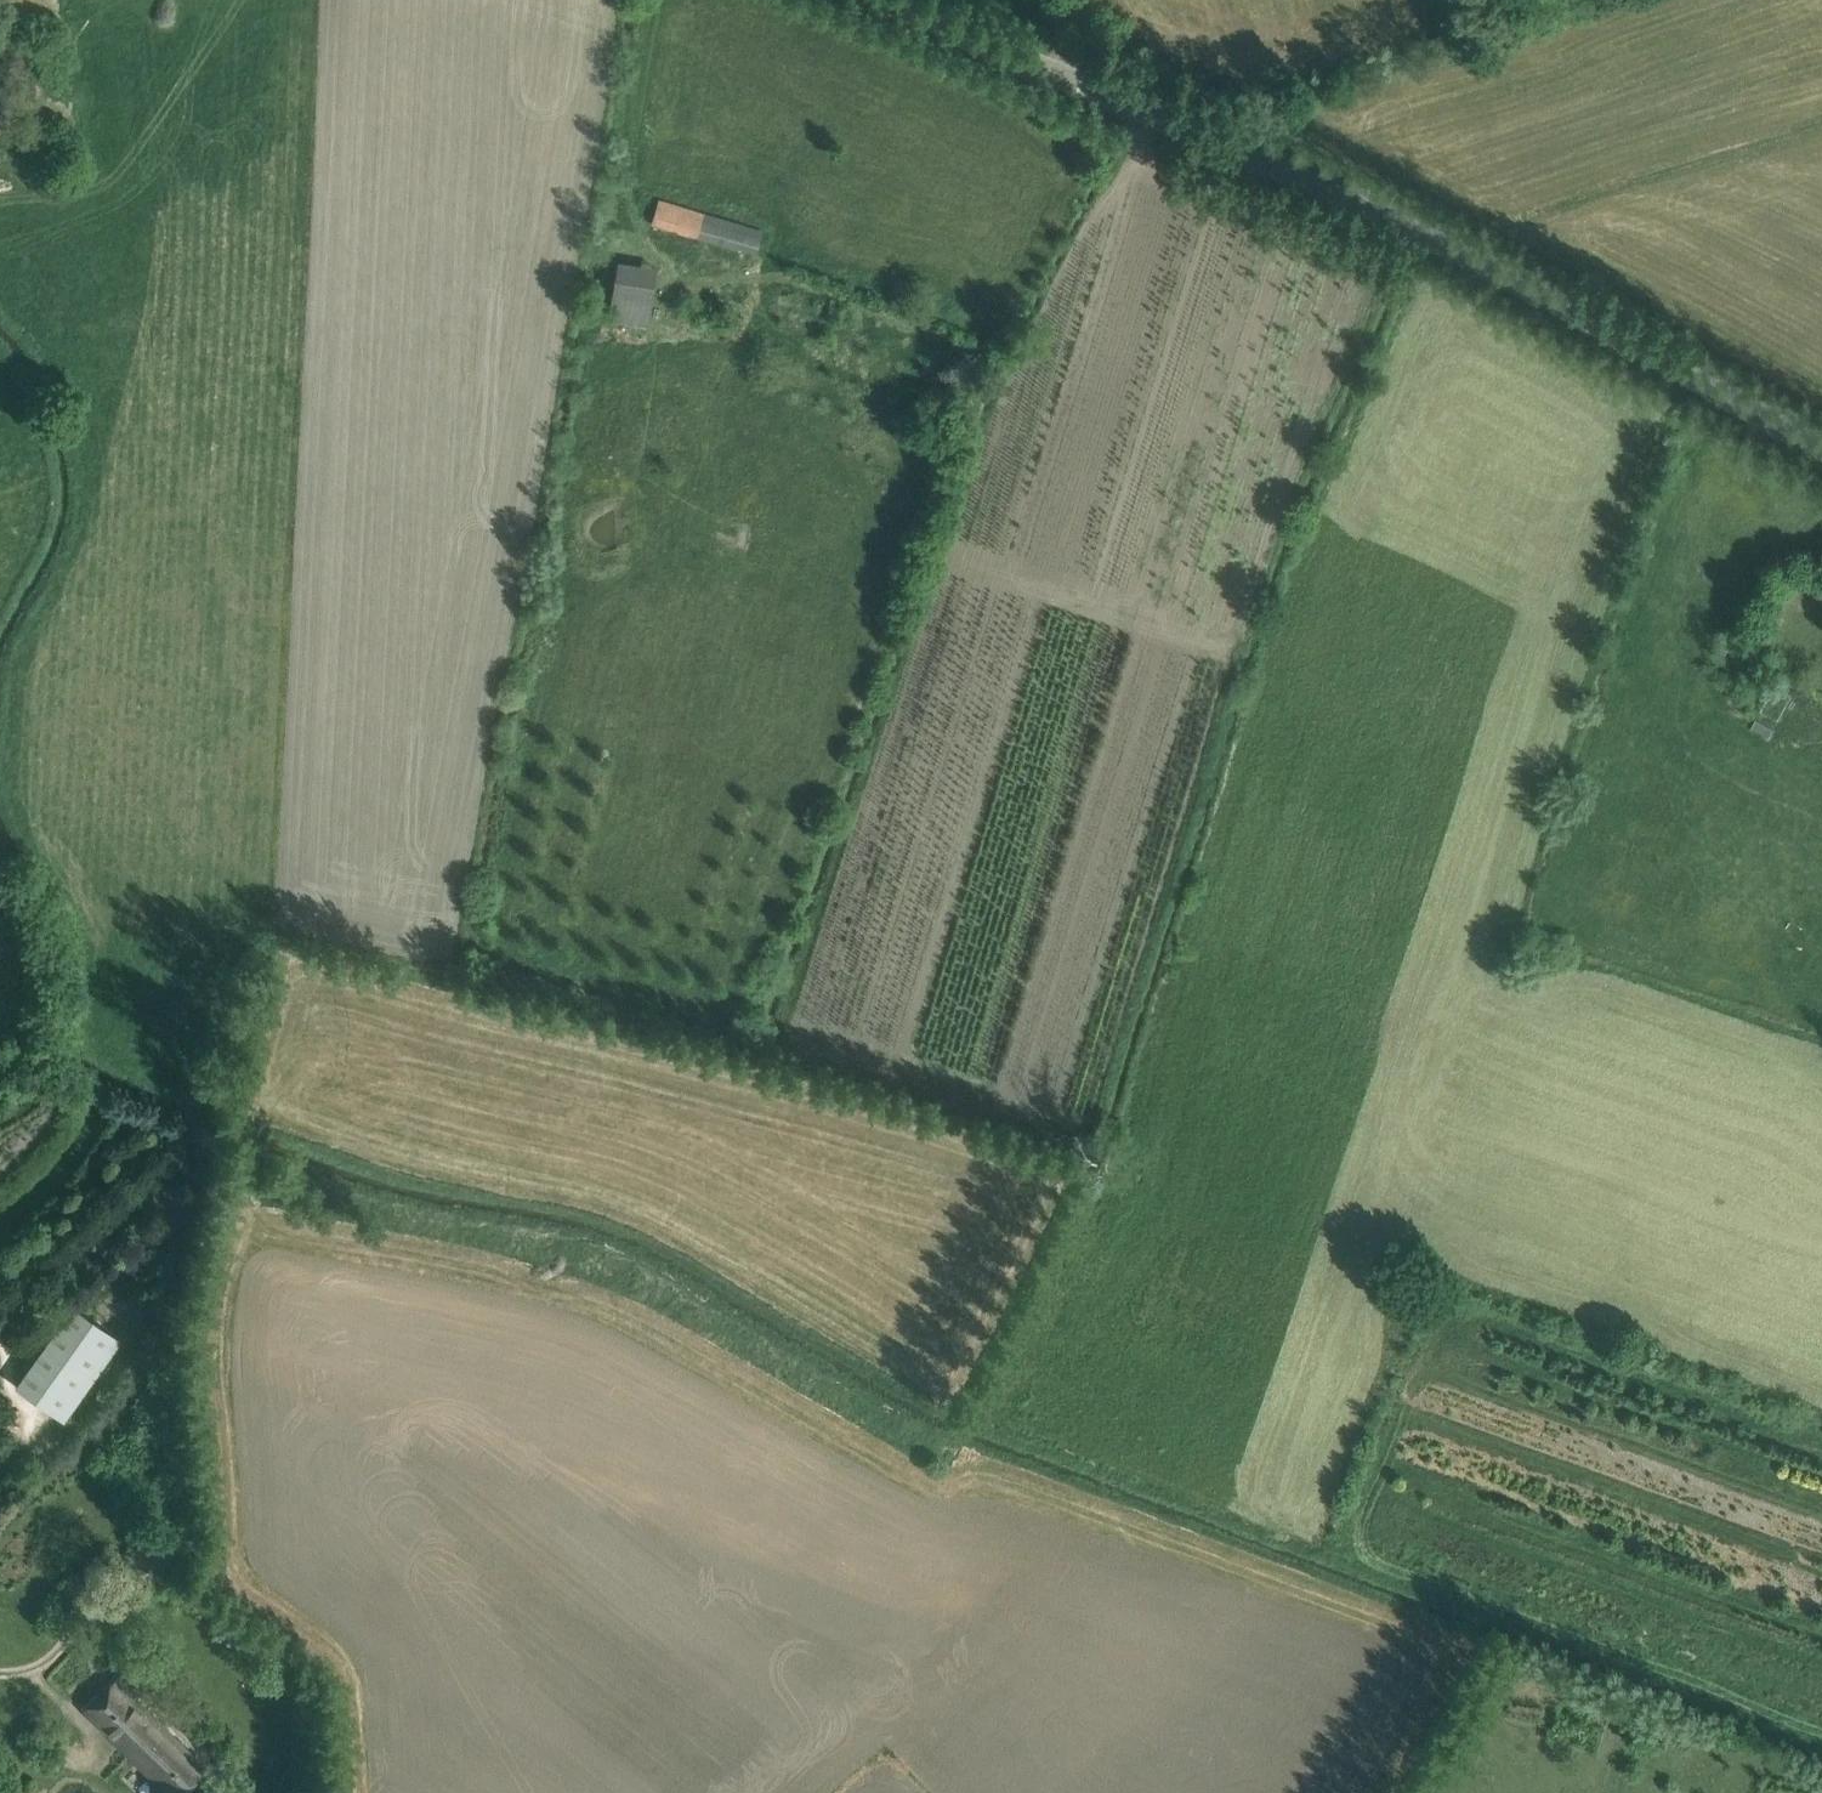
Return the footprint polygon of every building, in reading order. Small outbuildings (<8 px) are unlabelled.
[(755,255),(756,252),(763,228),(660,198),(651,224),(755,255)] [(648,327),(658,266),(619,259),(607,320),(648,327)] [(120,1339),(73,1306),(17,1385),(65,1419),(120,1339)] [(209,1770),(130,1691),(134,1687),(121,1673),(84,1710),(168,1792),(186,1792),(209,1770)]
